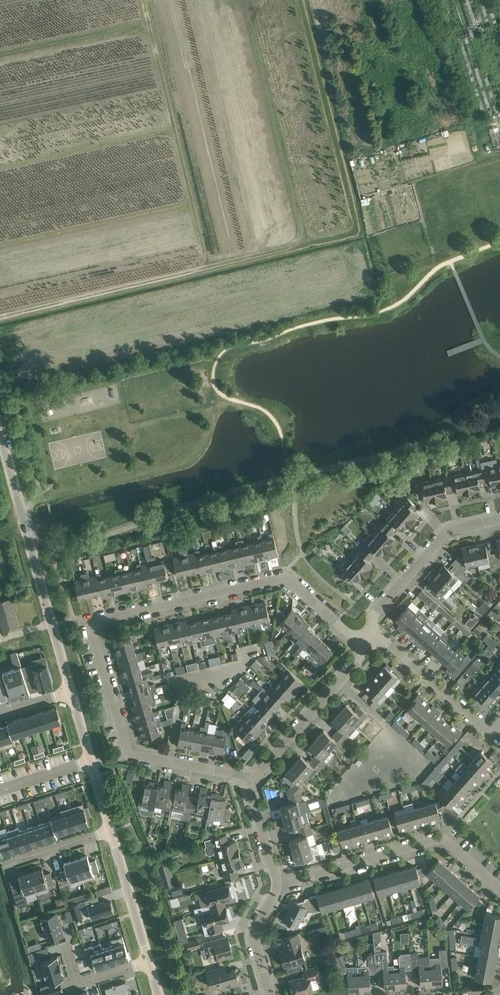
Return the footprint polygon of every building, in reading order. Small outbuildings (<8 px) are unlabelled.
[(459,28),(460,47),(476,82),(478,82),(479,111),(489,110),(489,105),(493,105),(492,96),(483,77),(483,64),(478,64),(477,37),(478,39),(477,2),(477,0),(446,0),(459,28)] [(499,486),(499,475),(498,465),(481,469),(484,481),(489,480),(491,487),(496,486),(496,487),(499,486)] [(479,482),(484,481),(481,469),(464,473),(469,493),(476,492),(475,490),(480,489),(479,482)] [(469,493),(464,473),(448,476),(451,489),(456,488),(458,495),(463,493),(463,494),(469,493)] [(446,490),(451,489),(448,476),(431,480),(436,501),(442,499),(442,498),(447,497),(446,490)] [(436,501),(431,480),(415,484),(417,497),(423,495),(424,502),(429,501),(430,502),(436,501)] [(384,499),(377,493),(371,500),(378,506),(384,499)] [(407,497),(396,510),(411,523),(416,518),(415,518),(418,514),(413,509),(416,505),(407,497)] [(411,523),(396,510),(384,522),(394,531),(397,527),(403,531),(406,527),(407,528),(411,523)] [(390,535),(394,531),(384,522),(373,535),(389,549),(393,544),(392,543),(396,539),(390,535)] [(345,524),(341,529),(347,534),(351,529),(345,524)] [(269,539),(263,541),(267,558),(278,555),(273,532),(268,533),(269,539)] [(363,546),(362,548),(371,556),(375,552),(380,557),(384,553),(384,554),(389,549),(373,535),(370,533),(364,540),(364,544),(365,544),(363,546)] [(256,561),(267,558),(263,541),(262,541),(261,536),(257,536),(259,541),(252,543),(256,561)] [(214,552),(207,554),(211,571),(222,569),(217,546),(217,545),(216,540),(212,541),(214,552)] [(233,566),(245,563),(239,540),(235,541),(236,547),(229,548),(233,566)] [(243,540),(239,540),(245,563),(256,561),(252,543),(244,544),(243,540)] [(200,574),(211,571),(207,554),(200,555),(197,543),(193,544),(195,553),(199,570),(200,574)] [(497,570),(496,566),(493,553),(488,554),(485,543),(473,545),(477,564),(489,561),(491,572),(497,570)] [(221,545),(217,546),(222,569),(233,566),(229,548),(222,550),(221,545)] [(466,567),(477,564),(473,545),(461,548),(465,562),(460,563),(455,559),(451,564),(457,568),(462,573),(466,568),(466,567)] [(368,560),(371,556),(362,548),(351,560),(366,574),(370,569),(373,565),(368,560)] [(188,573),(199,570),(195,553),(188,555),(187,549),(183,550),(188,573)] [(188,573),(183,550),(179,551),(180,557),(173,558),(177,576),(188,573)] [(151,558),(157,580),(168,578),(163,560),(156,561),(154,552),(150,553),(151,558)] [(146,583),(157,580),(151,558),(147,559),(148,564),(141,565),(146,583)] [(366,574),(351,560),(339,573),(349,581),(352,577),(358,582),(361,578),(362,579),(366,574)] [(124,592),(135,589),(131,571),(123,573),(120,561),(117,562),(124,592)] [(116,575),(108,576),(113,594),(124,592),(117,562),(118,568),(114,569),(116,575)] [(137,569),(131,571),(135,589),(146,587),(146,583),(141,565),(140,563),(136,564),(137,569)] [(444,565),(436,574),(455,590),(462,581),(465,583),(468,579),(462,573),(457,568),(453,573),(444,565)] [(87,572),(84,573),(89,596),(101,594),(96,576),(88,578),(87,572)] [(78,599),(89,596),(84,573),(80,574),(81,579),(74,581),(78,599)] [(96,576),(101,594),(101,597),(113,594),(108,576),(101,578),(99,573),(96,574),(96,576)] [(454,590),(455,590),(436,574),(428,583),(437,591),(433,595),(450,610),(454,606),(446,599),(448,596),(449,594),(448,592),(447,591),(451,587),(454,590)] [(428,604),(432,599),(422,589),(417,595),(428,604)] [(8,627),(18,624),(13,606),(15,605),(13,597),(0,601),(0,619),(3,628),(8,627)] [(432,599),(428,604),(434,609),(435,607),(438,604),(432,599)] [(265,602),(254,604),(258,622),(266,621),(267,626),(271,625),(265,602)] [(260,627),(258,622),(254,604),(243,607),(247,625),(255,623),(256,628),(260,627)] [(438,604),(435,607),(444,615),(447,611),(438,604)] [(401,631),(416,613),(408,606),(401,613),(398,616),(395,620),(395,621),(396,620),(400,624),(397,627),(401,631)] [(240,626),(247,625),(243,607),(231,610),(232,613),(236,631),(237,631),(238,633),(242,632),(240,626)] [(499,615),(497,613),(492,608),(488,613),(495,620),(499,615)] [(283,625),(289,630),(301,617),(292,609),(277,626),(280,629),(283,625)] [(470,628),(482,614),(477,610),(473,613),(475,615),(472,618),(471,617),(465,623),(470,628)] [(452,622),(455,618),(447,611),(444,615),(452,622)] [(232,613),(221,616),(227,639),(228,642),(232,641),(230,633),(236,631),(232,613)] [(416,613),(401,631),(404,634),(407,631),(412,635),(424,620),(416,613)] [(223,640),(227,639),(221,616),(210,618),(215,636),(222,634),(223,640)] [(301,617),(289,630),(294,634),(291,638),(294,641),(295,640),(307,627),(310,624),(301,617)] [(210,618),(199,621),(205,644),(209,644),(216,642),(215,636),(210,618)] [(460,629),(463,626),(455,618),(452,622),(460,629)] [(188,620),(176,623),(180,640),(188,639),(189,644),(193,643),(192,641),(193,641),(188,623),(188,620)] [(424,620),(412,635),(416,639),(413,642),(417,645),(432,628),(424,620)] [(205,644),(199,621),(188,623),(193,641),(200,640),(202,645),(200,646),(201,650),(205,649),(204,645),(205,644)] [(182,646),(180,640),(176,623),(165,625),(169,643),(176,641),(178,647),(182,646)] [(169,643),(165,625),(154,628),(159,651),(163,650),(162,644),(169,643)] [(463,626),(460,629),(468,636),(471,633),(463,626)] [(303,648),(304,648),(316,635),(307,627),(295,640),(301,645),(297,649),(300,652),(303,648)] [(478,635),(481,632),(476,627),(473,630),(478,635)] [(432,628),(417,645),(420,648),(423,645),(428,649),(440,635),(432,628)] [(112,640),(115,651),(133,646),(131,639),(136,637),(135,633),(112,640)] [(440,635),(428,649),(432,653),(429,656),(433,659),(448,642),(446,640),(447,639),(448,638),(448,636),(447,635),(447,634),(446,634),(445,633),(443,634),(442,634),(441,635),(440,635)] [(316,635),(304,648),(309,653),(305,657),(308,660),(324,642),(316,635)] [(490,650),(498,642),(494,638),(493,639),(490,636),(484,643),(486,645),(485,646),(490,650)] [(272,639),(265,641),(267,648),(268,654),(273,648),(277,644),(272,639)] [(333,650),(324,642),(308,660),(311,662),(315,658),(321,663),(333,650)] [(440,659),(444,663),(456,649),(448,642),(433,659),(437,663),(440,659)] [(136,653),(133,646),(115,651),(119,662),(141,655),(140,652),(136,653)] [(465,656),(456,649),(444,663),(448,667),(445,670),(455,678),(472,658),(467,654),(465,656)] [(486,660),(482,657),(479,654),(472,662),(477,667),(479,668),(486,660)] [(119,662),(122,673),(140,668),(138,661),(143,660),(141,655),(119,662)] [(254,662),(251,665),(256,670),(261,665),(255,660),(254,662)] [(205,661),(198,662),(200,669),(207,667),(205,661)] [(53,683),(47,662),(25,668),(29,681),(36,679),(39,689),(52,685),(52,683),(53,683)] [(471,675),(477,667),(472,662),(466,670),(471,675)] [(386,664),(379,672),(391,683),(397,677),(390,670),(392,668),(386,664)] [(183,665),(175,666),(177,673),(185,672),(183,665)] [(3,672),(2,672),(8,689),(10,697),(19,694),(19,696),(24,694),(25,696),(30,695),(21,666),(10,669),(3,672)] [(282,679),(296,691),(304,683),(286,667),(283,670),(286,674),(282,679)] [(142,674),(140,668),(122,673),(125,684),(129,683),(145,678),(148,677),(147,673),(142,674)] [(488,676),(499,687),(499,673),(495,668),(488,676)] [(462,685),(471,675),(466,670),(457,680),(462,685)] [(391,683),(379,672),(374,677),(372,675),(369,678),(384,691),(391,683)] [(488,676),(481,684),(495,697),(499,693),(499,694),(499,687),(488,676)] [(145,678),(129,683),(132,694),(155,687),(154,684),(148,685),(145,678)] [(376,700),(384,691),(369,678),(365,683),(368,685),(364,689),(376,700)] [(272,685),(272,686),(285,698),(288,700),(296,691),(282,679),(277,684),(274,681),(271,684),(272,685)] [(240,681),(236,685),(240,688),(241,689),(245,685),(240,681)] [(235,694),(240,688),(236,685),(234,683),(229,689),(235,694)] [(491,701),(495,697),(481,684),(473,693),(478,697),(472,705),(484,715),(494,704),(491,701)] [(285,698),(272,686),(268,690),(263,686),(260,690),(278,706),(285,698)] [(132,694),(135,705),(152,699),(150,692),(156,691),(155,687),(132,694)] [(271,714),(278,706),(260,690),(258,692),(262,696),(257,702),(271,714)] [(408,691),(403,696),(408,700),(412,695),(408,691)] [(228,701),(233,696),(227,692),(221,698),(224,701),(223,702),(224,703),(225,704),(228,701)] [(415,716),(428,702),(418,693),(413,698),(415,700),(407,709),(415,716)] [(403,705),(408,700),(403,696),(399,701),(403,705)] [(152,699),(135,705),(132,706),(135,717),(153,712),(151,705),(155,703),(154,699),(153,700),(152,699)] [(256,708),(252,713),(266,725),(273,717),(271,714),(257,702),(256,701),(253,705),(256,708)] [(428,702),(415,716),(423,723),(437,708),(433,705),(430,707),(427,704),(429,702),(428,702)] [(346,704),(339,712),(352,724),(360,716),(364,719),(368,714),(359,706),(358,707),(358,708),(355,711),(346,704)] [(175,706),(165,709),(166,713),(170,712),(173,715),(175,706)] [(47,710),(51,725),(62,722),(57,707),(47,710)] [(431,730),(442,718),(438,714),(440,711),(437,708),(423,723),(431,730)] [(37,713),(42,728),(51,725),(47,710),(37,713)] [(135,717),(138,727),(156,722),(154,716),(159,714),(158,710),(153,712),(135,717)] [(386,715),(390,719),(395,714),(390,710),(386,715)] [(345,732),(352,724),(339,712),(338,713),(336,711),(330,718),(332,720),(331,720),(340,728),(336,732),(345,740),(349,736),(345,732)] [(27,716),(32,732),(42,728),(37,713),(27,716)] [(258,734),(266,725),(252,713),(247,719),(243,716),(241,719),(258,734)] [(27,716),(17,719),(22,735),(32,732),(27,716)] [(437,739),(439,737),(452,723),(451,722),(450,724),(442,718),(431,730),(435,734),(434,736),(437,739)] [(7,722),(8,725),(12,738),(13,738),(22,735),(17,719),(7,722)] [(192,730),(189,748),(200,750),(204,728),(206,720),(200,719),(199,727),(200,727),(199,731),(192,730)] [(258,734),(241,719),(238,721),(242,724),(236,730),(250,743),(258,734)] [(391,724),(396,728),(400,724),(395,720),(391,724)] [(161,721),(156,722),(138,727),(142,739),(159,734),(157,726),(162,725),(161,721)] [(177,746),(189,748),(192,730),(185,728),(186,724),(182,723),(177,746)] [(452,723),(439,737),(447,744),(455,735),(457,737),(462,732),(452,723)] [(380,732),(384,727),(379,724),(375,728),(380,732)] [(401,733),(405,728),(400,724),(396,728),(401,733)] [(8,725),(0,728),(0,744),(2,749),(15,745),(13,738),(12,738),(8,725)] [(200,750),(211,752),(215,734),(207,733),(208,728),(204,728),(200,750)] [(409,732),(405,728),(401,733),(406,737),(409,732)] [(341,745),(345,740),(336,732),(332,737),(323,730),(316,738),(329,750),(330,749),(337,741),(341,745)] [(222,736),(215,734),(211,752),(223,755),(226,739),(227,734),(227,732),(223,731),(222,736)] [(317,754),(313,758),(322,766),(334,753),(330,749),(329,750),(316,738),(308,746),(317,754)] [(416,746),(420,742),(415,738),(411,742),(416,746)] [(425,746),(420,742),(416,746),(421,751),(425,746)] [(458,742),(451,750),(455,753),(462,745),(458,742)] [(241,756),(246,760),(254,751),(249,747),(241,756)] [(429,758),(433,753),(428,749),(424,754),(429,758)] [(451,750),(444,758),(447,761),(455,753),(451,750)] [(481,751),(475,757),(488,768),(495,760),(490,755),(488,757),(481,751)] [(433,753),(429,758),(434,762),(438,758),(435,755),(433,753)] [(291,762),(307,776),(314,768),(318,771),(322,766),(313,758),(309,763),(300,755),(300,756),(298,754),(291,762)] [(474,759),(468,765),(483,778),(485,776),(483,773),(488,768),(475,757),(474,759)] [(447,761),(444,758),(436,766),(441,770),(443,767),(447,762),(447,761)] [(295,781),(287,790),(301,794),(305,789),(300,785),(307,776),(291,762),(284,770),(286,772),(295,781)] [(479,783),(483,778),(468,765),(461,773),(473,784),(476,781),(479,783)] [(433,778),(441,770),(436,766),(429,774),(433,778)] [(452,780),(454,781),(466,792),(473,784),(461,773),(456,778),(455,777),(452,780)] [(433,778),(429,774),(422,783),(426,786),(433,778)] [(159,783),(153,812),(154,812),(155,811),(162,812),(162,810),(172,812),(176,788),(174,796),(169,795),(171,781),(164,780),(163,786),(159,785),(159,783)] [(153,812),(159,783),(149,781),(149,785),(143,784),(139,805),(139,807),(141,809),(148,810),(148,811),(153,812)] [(466,792),(454,781),(447,789),(462,803),(465,799),(462,797),(466,792)] [(181,789),(176,788),(172,812),(183,814),(181,819),(188,820),(189,815),(192,800),(187,798),(189,785),(182,783),(181,789)] [(192,800),(189,815),(192,815),(207,818),(206,822),(212,793),(211,795),(206,794),(207,788),(200,787),(198,801),(192,800)] [(270,788),(264,790),(266,796),(272,795),(270,788)] [(458,807),(462,803),(447,789),(439,797),(441,799),(447,804),(452,809),(455,804),(458,807)] [(303,800),(301,794),(287,790),(291,804),(280,807),(283,818),(300,813),(308,810),(305,800),(303,800)] [(221,795),(212,793),(206,822),(213,823),(214,818),(222,819),(223,817),(228,818),(230,817),(231,810),(231,808),(225,807),(226,800),(220,799),(221,795)] [(421,806),(425,822),(429,821),(429,823),(443,819),(441,813),(439,813),(438,810),(443,808),(447,804),(441,799),(439,801),(436,802),(436,801),(421,805),(421,806)] [(83,803),(71,807),(78,827),(89,824),(87,817),(91,816),(88,806),(84,808),(83,803)] [(417,824),(425,822),(421,806),(412,808),(417,824)] [(78,827),(71,807),(60,810),(61,814),(67,831),(78,827)] [(414,825),(417,824),(412,808),(403,811),(409,830),(415,828),(414,825)] [(300,813),(283,818),(286,828),(287,828),(297,825),(298,831),(311,828),(309,822),(306,812),(308,811),(308,810),(300,813)] [(405,831),(409,830),(403,811),(395,813),(399,829),(404,828),(405,831)] [(52,820),(56,834),(67,831),(61,814),(50,817),(51,820),(52,820)] [(388,816),(378,819),(383,838),(388,836),(387,833),(392,831),(388,816)] [(378,839),(383,838),(378,819),(368,822),(372,837),(377,836),(378,839)] [(52,820),(51,820),(41,824),(46,841),(57,837),(56,834),(52,820)] [(361,821),(357,822),(362,840),(372,837),(368,822),(361,823),(361,821)] [(362,840),(357,822),(356,823),(356,825),(348,828),(353,846),(358,845),(357,842),(362,840)] [(41,824),(30,827),(35,844),(46,841),(41,824)] [(19,830),(18,827),(6,831),(8,834),(13,851),(24,848),(19,830)] [(35,844),(30,827),(19,830),(24,848),(35,844)] [(290,840),(293,851),(309,846),(306,836),(312,834),(311,828),(298,831),(300,837),(290,840)] [(348,848),(353,846),(348,828),(338,831),(342,846),(347,844),(348,848)] [(203,838),(211,837),(211,831),(210,830),(205,829),(203,838)] [(8,834),(0,837),(0,848),(2,855),(13,851),(8,834)] [(218,850),(220,858),(239,853),(236,841),(229,843),(226,834),(204,841),(206,846),(205,848),(206,854),(209,855),(214,854),(215,851),(218,850)] [(183,835),(175,838),(177,844),(185,842),(183,835)] [(340,850),(337,838),(331,840),(335,852),(340,850)] [(315,844),(309,846),(293,851),(290,852),(293,862),(296,861),(296,862),(301,860),(302,862),(306,861),(306,863),(320,860),(315,844)] [(243,865),(239,853),(220,858),(226,879),(238,876),(236,867),(243,865)] [(87,856),(75,859),(83,881),(94,878),(93,873),(99,871),(95,860),(89,862),(87,856)] [(71,885),(83,881),(75,859),(64,863),(66,869),(60,871),(63,883),(69,881),(71,885)] [(427,872),(435,879),(447,866),(438,859),(427,872)] [(161,875),(171,872),(168,861),(158,864),(161,875)] [(416,866),(405,869),(410,885),(420,882),(418,875),(417,869),(416,866)] [(455,874),(447,866),(435,879),(443,886),(455,874)] [(30,872),(37,894),(49,890),(48,885),(54,883),(50,872),(44,874),(42,868),(30,872)] [(399,888),(410,885),(405,869),(395,872),(399,888)] [(18,875),(20,881),(10,884),(17,906),(28,903),(26,896),(36,893),(37,894),(30,872),(18,875)] [(171,872),(161,875),(165,887),(175,884),(171,872)] [(399,888),(395,872),(384,875),(389,891),(399,888)] [(463,881),(455,874),(443,886),(452,894),(463,881)] [(378,894),(389,891),(384,875),(373,878),(378,894)] [(359,882),(363,898),(374,895),(369,879),(359,882)] [(452,894),(460,901),(471,888),(463,881),(452,894)] [(359,882),(348,885),(353,901),(363,898),(359,882)] [(202,906),(194,908),(196,914),(204,912),(204,913),(224,907),(222,901),(225,900),(232,898),(235,897),(232,884),(228,885),(219,887),(207,891),(199,893),(202,906)] [(353,901),(348,885),(338,888),(342,905),(353,901)] [(182,888),(171,891),(173,896),(183,893),(182,888)] [(332,908),(342,905),(338,888),(327,891),(332,908)] [(474,902),(478,898),(479,896),(471,888),(460,901),(468,908),(474,902)] [(317,895),(321,910),(321,911),(332,908),(327,891),(317,895)] [(321,910),(317,895),(309,897),(309,899),(296,903),(293,901),(283,920),(297,927),(304,915),(306,916),(310,910),(312,909),(313,912),(321,910)] [(105,903),(104,900),(98,902),(96,896),(71,904),(70,905),(75,920),(82,917),(81,911),(88,909),(91,919),(114,912),(111,901),(105,903)] [(482,902),(478,898),(474,902),(478,906),(482,902)] [(207,921),(202,923),(203,927),(205,934),(221,929),(219,923),(222,922),(229,920),(229,919),(232,918),(229,907),(226,907),(226,906),(224,907),(204,913),(207,921)] [(435,920),(439,925),(443,921),(439,916),(435,912),(431,917),(434,921),(435,920)] [(64,934),(56,913),(41,918),(41,920),(40,920),(43,926),(48,940),(64,934)] [(484,923),(499,926),(499,915),(486,913),(484,923)] [(446,918),(443,921),(439,925),(443,929),(450,922),(446,918)] [(368,924),(370,930),(378,928),(376,922),(368,924)] [(370,930),(368,924),(365,925),(364,923),(355,926),(356,928),(355,928),(357,934),(370,930)] [(484,923),(482,934),(498,937),(499,928),(499,926),(484,923)] [(309,930),(311,937),(327,932),(325,926),(309,930)] [(357,934),(355,928),(344,932),(345,937),(357,934)] [(448,930),(449,941),(455,941),(459,942),(461,931),(454,929),(448,930)] [(185,930),(177,933),(180,944),(188,941),(185,930)] [(284,966),(294,963),(305,960),(297,933),(283,937),(287,949),(280,951),(284,966)] [(482,934),(479,944),(496,947),(498,937),(482,934)] [(330,938),(331,944),(342,941),(340,935),(330,938)] [(112,945),(117,962),(129,958),(122,936),(111,940),(112,945)] [(217,954),(219,960),(232,956),(226,937),(204,943),(208,957),(217,954)] [(186,950),(200,946),(198,939),(184,943),(186,950)] [(26,946),(28,952),(41,948),(39,942),(26,946)] [(496,947),(479,944),(479,946),(481,946),(479,956),(496,959),(498,948),(496,947)] [(101,948),(107,965),(117,962),(112,945),(101,948)] [(96,969),(107,965),(101,948),(91,951),(89,947),(84,948),(87,959),(92,957),(96,969)] [(430,959),(431,968),(432,985),(442,984),(441,967),(448,966),(447,949),(439,949),(439,958),(430,959)] [(385,989),(396,988),(395,967),(394,967),(394,965),(388,965),(386,951),(375,952),(375,954),(377,973),(383,972),(385,989)] [(418,952),(411,953),(412,969),(419,969),(419,976),(420,986),(432,985),(431,968),(430,959),(429,959),(429,956),(418,957),(418,952)] [(405,970),(412,969),(411,953),(400,954),(398,956),(399,967),(395,967),(396,988),(407,987),(405,970)] [(369,973),(377,973),(375,954),(367,955),(368,965),(358,966),(360,991),(371,990),(369,973)] [(349,992),(360,991),(358,966),(347,968),(346,966),(345,966),(342,955),(335,957),(338,969),(341,968),(342,979),(347,978),(349,992)] [(40,989),(42,994),(48,994),(63,990),(60,982),(59,983),(58,980),(64,978),(62,971),(60,963),(59,963),(57,956),(40,961),(48,986),(40,989)] [(494,970),(496,959),(479,956),(477,967),(494,970)] [(226,972),(224,965),(206,971),(210,986),(219,984),(220,989),(239,984),(235,969),(226,972)] [(310,980),(321,976),(318,965),(302,969),(304,976),(289,980),(293,994),(302,994),(314,992),(310,980)] [(492,981),(494,970),(477,967),(475,978),(492,981)] [(131,994),(130,994),(129,992),(126,982),(115,985),(116,987),(113,988),(112,986),(105,988),(107,994),(131,994)]
